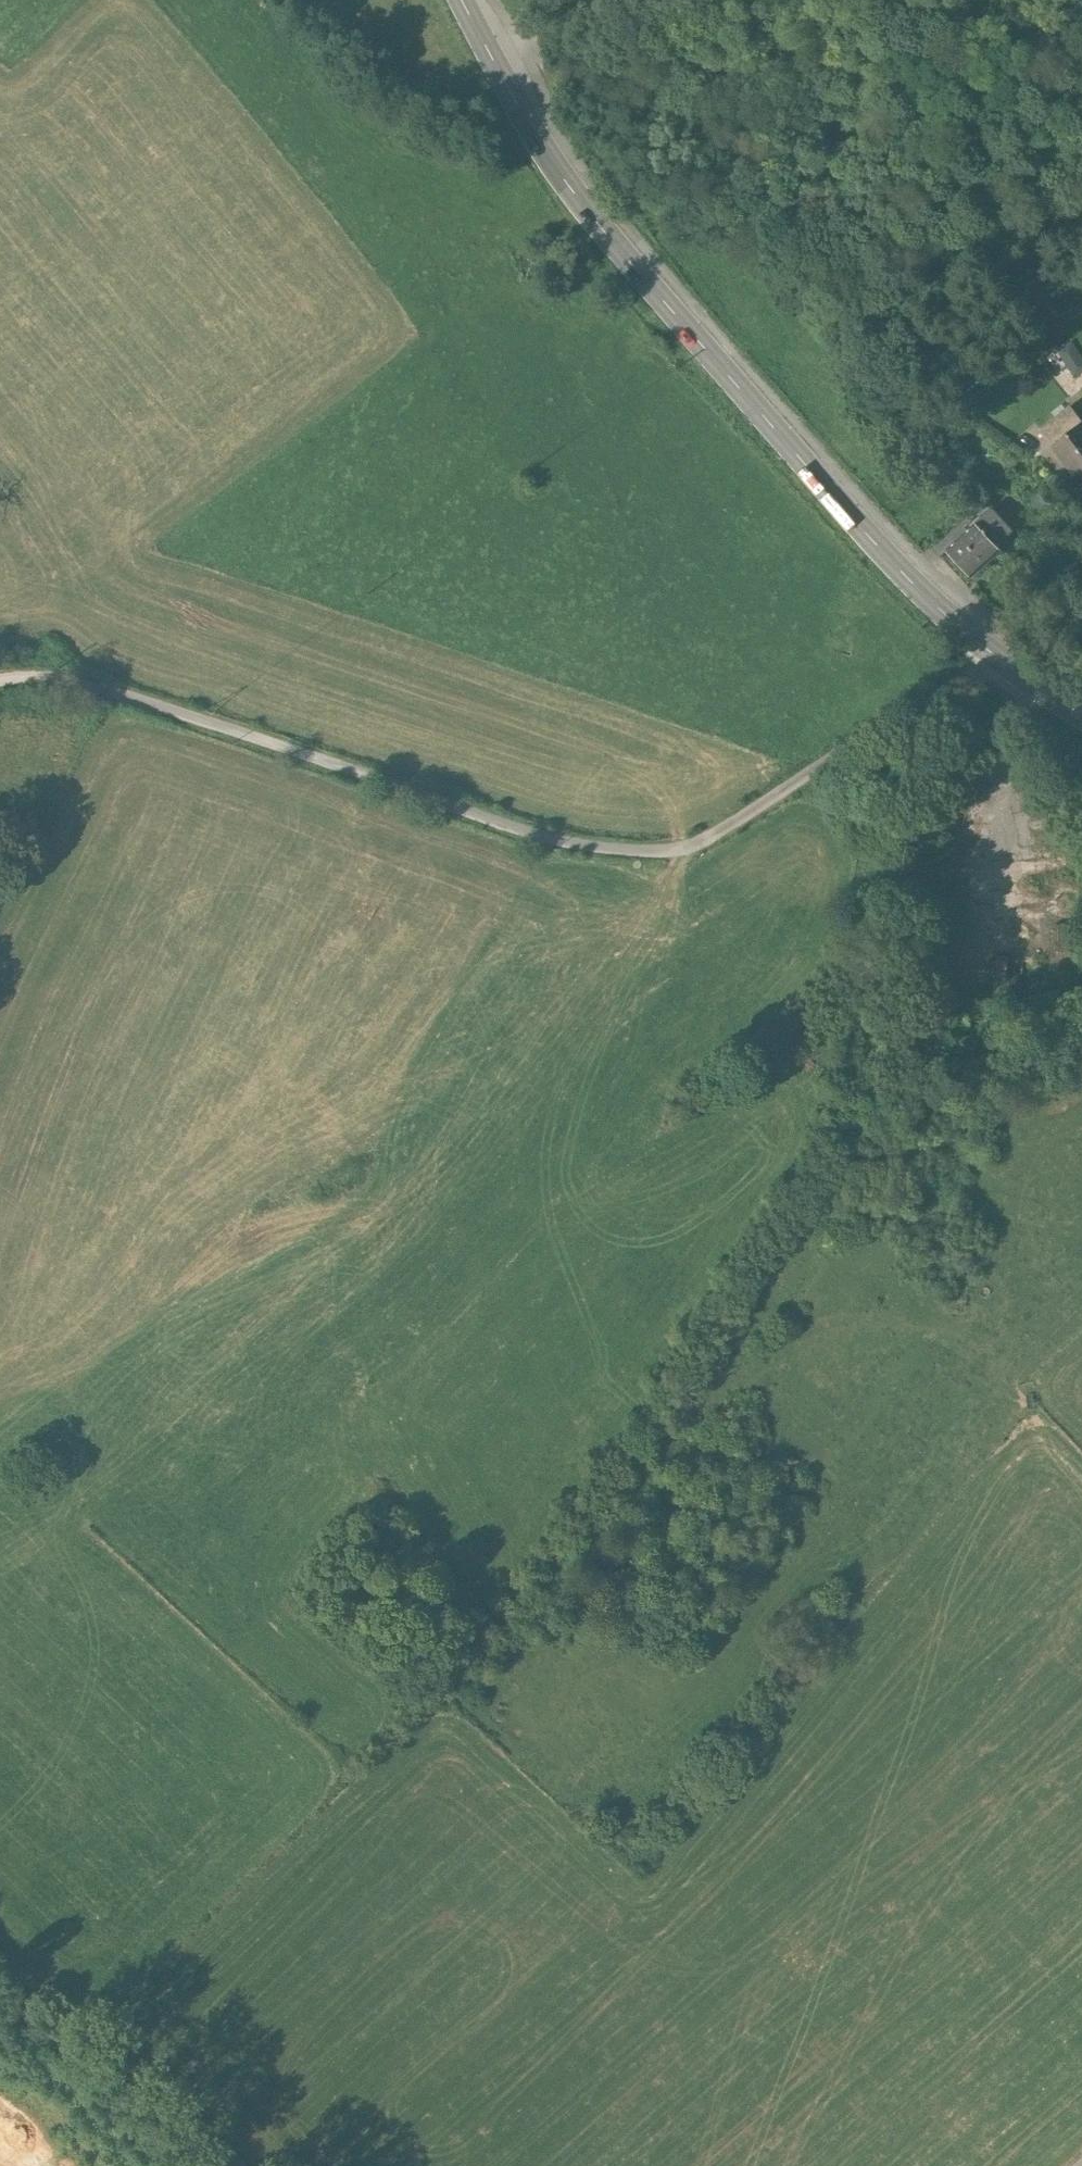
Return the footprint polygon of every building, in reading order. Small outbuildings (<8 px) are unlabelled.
[(1053,446),(1081,422),(1081,418),(1071,405),(1041,431),(1053,446)] [(1076,480),(1081,474),(1081,422),(1053,446),(1050,449),(1076,480)] [(990,508),(946,549),(972,577),(1017,536),(990,508)]
